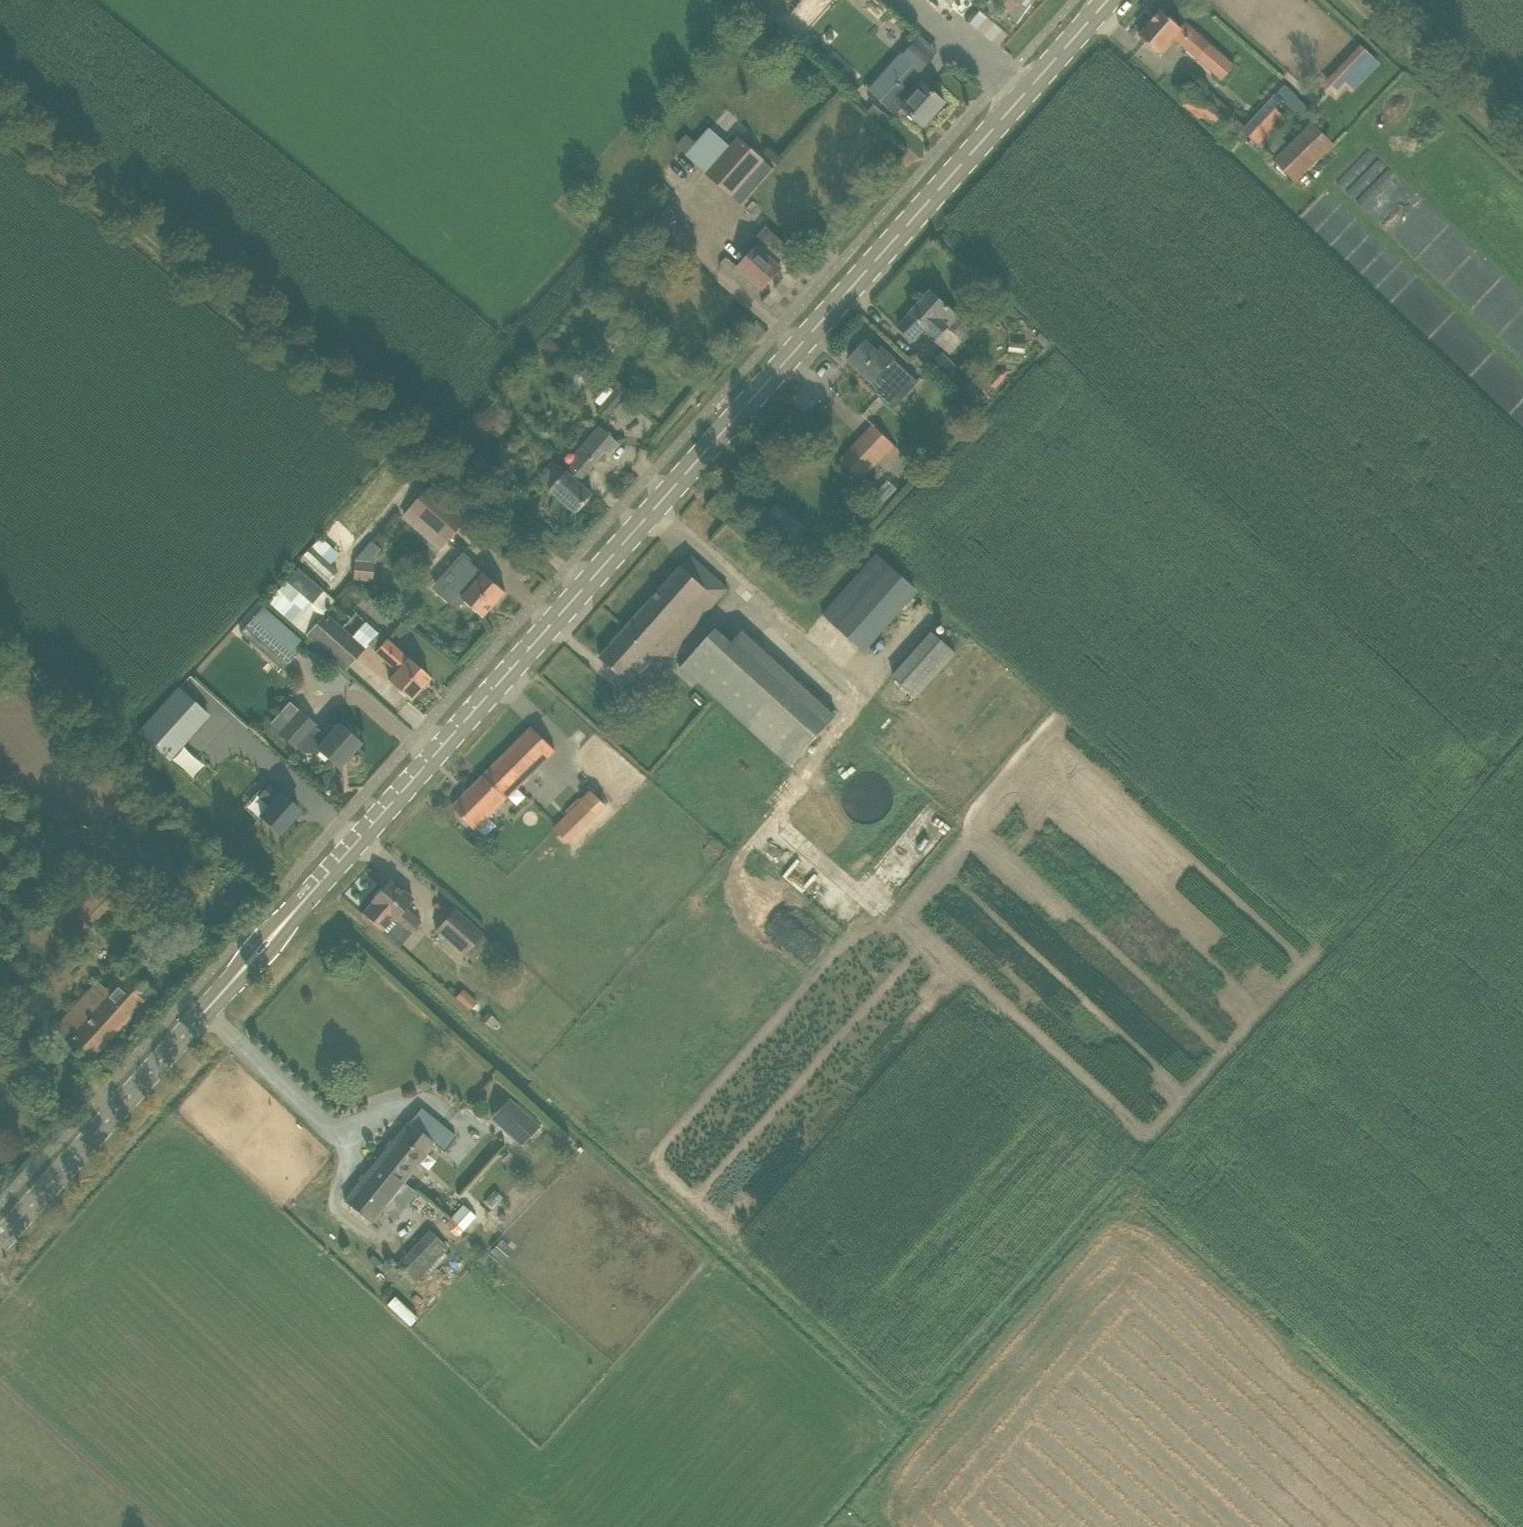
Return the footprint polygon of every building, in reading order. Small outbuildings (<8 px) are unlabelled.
[(792,14),(805,0),(776,0),(792,14)] [(1027,12),(1034,0),(1009,0),(1027,12)] [(1139,35),(1161,54),(1175,39),(1197,59),(1211,44),(1187,21),(1180,28),(1161,11),(1139,35)] [(896,115),(903,107),(924,126),(945,103),(924,84),(931,77),(923,69),(934,58),(916,42),(870,94),(896,115)] [(1364,47),(1346,65),(1363,81),(1380,63),(1364,47)] [(1236,113),(1199,81),(1181,102),(1217,134),(1216,135),(1228,146),(1242,131),(1262,148),(1282,126),(1294,112),(1301,118),(1308,125),(1317,115),(1310,108),(1284,84),(1248,124),(1247,126),(1234,115),(1236,113)] [(1298,179),(1324,155),(1334,145),(1312,122),(1290,144),(1277,156),(1273,160),(1295,182),(1298,179)] [(686,134),(677,144),(687,153),(696,143),(686,134)] [(732,147),(708,174),(732,195),(741,204),(773,168),(763,160),(739,139),(732,147)] [(757,246),(738,267),(763,289),(782,269),(780,268),(794,252),(767,226),(753,242),(757,246)] [(938,338),(948,328),(954,333),(964,322),(958,317),(931,292),(911,314),(899,327),(913,339),(924,327),(938,338)] [(611,321),(605,328),(610,332),(607,335),(616,341),(624,331),(611,321)] [(849,360),(872,381),(868,386),(881,397),(894,383),(907,395),(919,382),(881,348),(877,352),(866,342),(849,360)] [(969,377),(942,352),(931,365),(958,390),(969,377)] [(983,410),(995,398),(985,388),(973,401),(983,410)] [(616,410),(625,399),(627,397),(616,389),(597,411),(607,420),(616,410)] [(505,436),(514,425),(494,407),(484,417),(505,436)] [(567,471),(550,490),(576,513),(593,494),(580,482),(605,453),(610,457),(621,444),(600,425),(576,452),(582,458),(569,473),(567,471)] [(840,462),(861,482),(887,454),(891,458),(899,450),(873,426),(840,462)] [(412,509),(448,541),(465,521),(429,489),(412,509)] [(806,526),(779,502),(761,522),(789,546),(806,526)] [(865,652),(919,592),(878,554),(823,614),(865,652)] [(691,555),(645,606),(600,658),(632,686),(652,663),(657,667),(728,588),(691,555)] [(354,561),(353,580),(373,581),(374,562),(369,562),(355,561),(354,561)] [(471,561),(449,585),(484,617),(506,592),(485,573),(485,574),(471,561)] [(295,624),(306,634),(305,636),(345,671),(365,649),(352,637),(325,613),(334,602),(297,569),(268,602),(294,625),(295,624)] [(263,607),(248,624),(289,662),(304,645),(263,607)] [(368,645),(376,652),(399,673),(390,682),(410,700),(429,678),(414,665),(387,640),(379,632),(366,621),(352,637),(365,649),(368,645)] [(698,682),(790,768),(837,720),(744,633),(733,644),(717,629),(680,669),(696,685),(698,682)] [(893,677),(917,697),(956,653),(933,633),(893,677)] [(181,689),(138,734),(169,761),(210,716),(181,689)] [(314,725),(300,712),(281,733),(296,747),(303,754),(313,752),(317,748),(338,767),(359,744),(338,725),(327,738),(313,726),(314,725)] [(500,804),(518,786),(555,750),(532,727),(453,807),(475,829),(500,804)] [(858,774),(853,777),(848,781),(845,785),(843,789),(842,794),(842,799),(843,805),(846,811),(849,816),(852,819),(857,822),(864,824),(869,824),(874,824),(881,821),(886,818),(889,813),(892,809),(893,803),(894,798),(893,792),(891,786),(889,783),(886,779),(882,776),(877,774),(871,773),(863,773),(858,774)] [(261,816),(279,833),(299,811),(271,785),(261,796),(271,805),(261,816)] [(553,828),(554,829),(569,844),(607,806),(591,790),(553,828)] [(370,901),(372,902),(362,913),(382,931),(392,920),(411,936),(423,922),(407,908),(415,899),(402,888),(400,890),(389,880),(370,901)] [(456,911),(436,931),(462,956),(482,936),(456,911)] [(97,983),(53,1032),(88,1063),(151,993),(125,970),(106,991),(97,983)] [(477,1003),(462,990),(455,998),(470,1011),(477,1003)] [(520,1147),(539,1125),(509,1099),(490,1121),(520,1147)] [(420,1108),(380,1159),(404,1179),(433,1143),(444,1153),(456,1137),(420,1108)] [(404,1179),(380,1159),(345,1202),(370,1222),(404,1179)] [(476,1216),(463,1205),(451,1219),(464,1230),(476,1216)] [(397,1264),(416,1282),(448,1249),(429,1230),(397,1264)] [(501,1239),(489,1252),(502,1264),(514,1251),(501,1239)]
